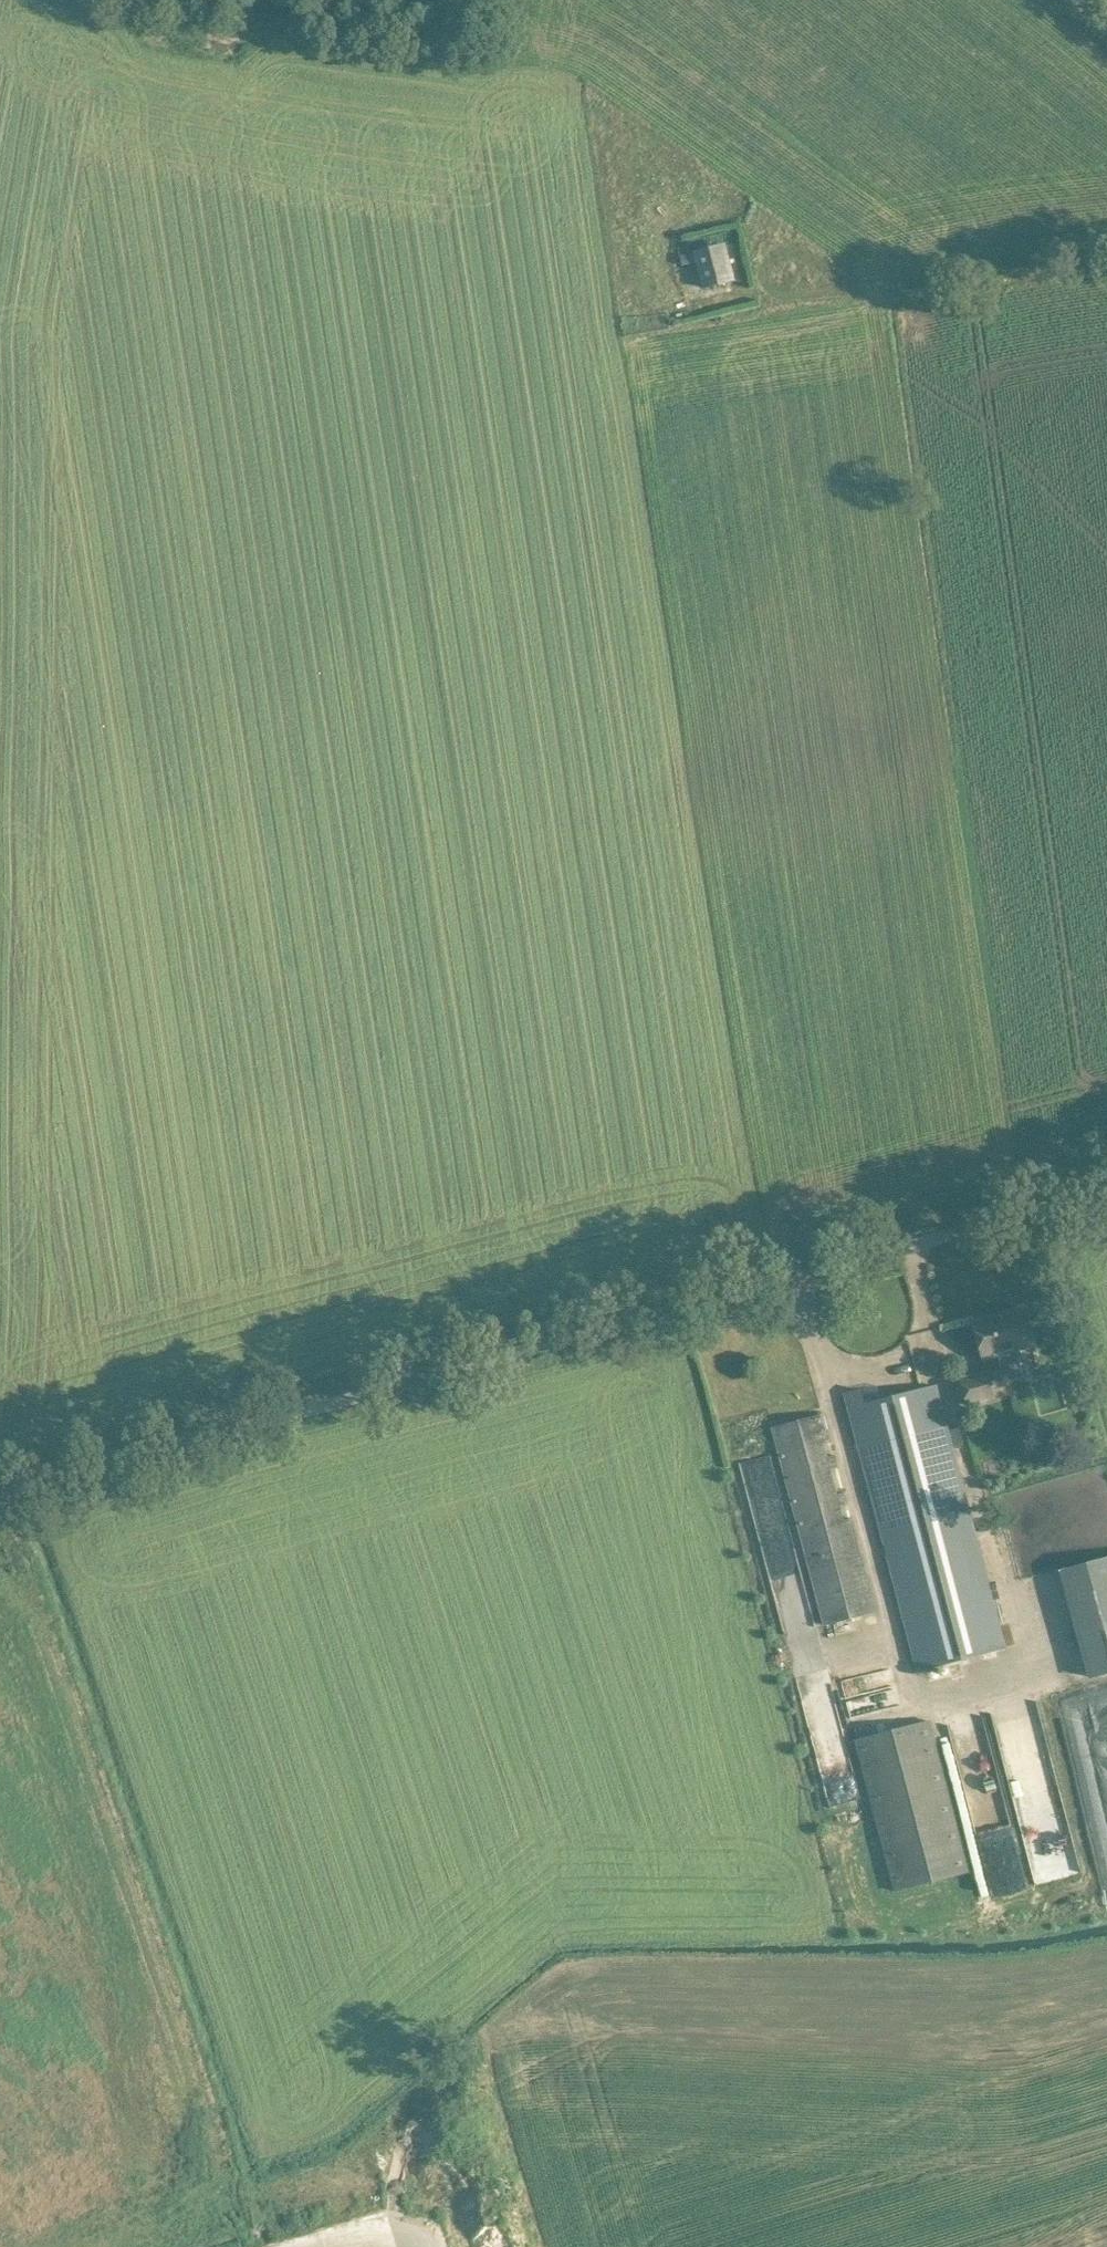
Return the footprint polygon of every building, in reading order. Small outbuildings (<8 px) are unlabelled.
[(724,245),(692,253),(703,290),(734,282),(724,245)] [(692,252),(679,255),(687,293),(700,291),(692,252)] [(974,1321),(979,1342),(984,1359),(985,1359),(988,1372),(962,1379),(968,1405),(1011,1393),(1004,1368),(1001,1368),(998,1356),(1035,1346),(1025,1307),(974,1321)] [(849,1408),(855,1430),(918,1672),(1005,1649),(936,1386),(849,1408)] [(823,1415),(773,1428),(779,1450),(825,1625),(875,1612),(851,1518),(844,1520),(841,1507),(847,1505),(844,1492),(837,1494),(831,1469),(837,1467),(834,1455),(827,1456),(824,1443),(830,1441),(829,1436),(823,1415)] [(1064,1569),(1094,1677),(1106,1674),(1106,1558),(1064,1569)] [(929,1718),(855,1737),(895,1890),(970,1870),(929,1718)] [(836,1731),(812,1739),(833,1803),(846,1798),(844,1790),(854,1787),(836,1731)]
